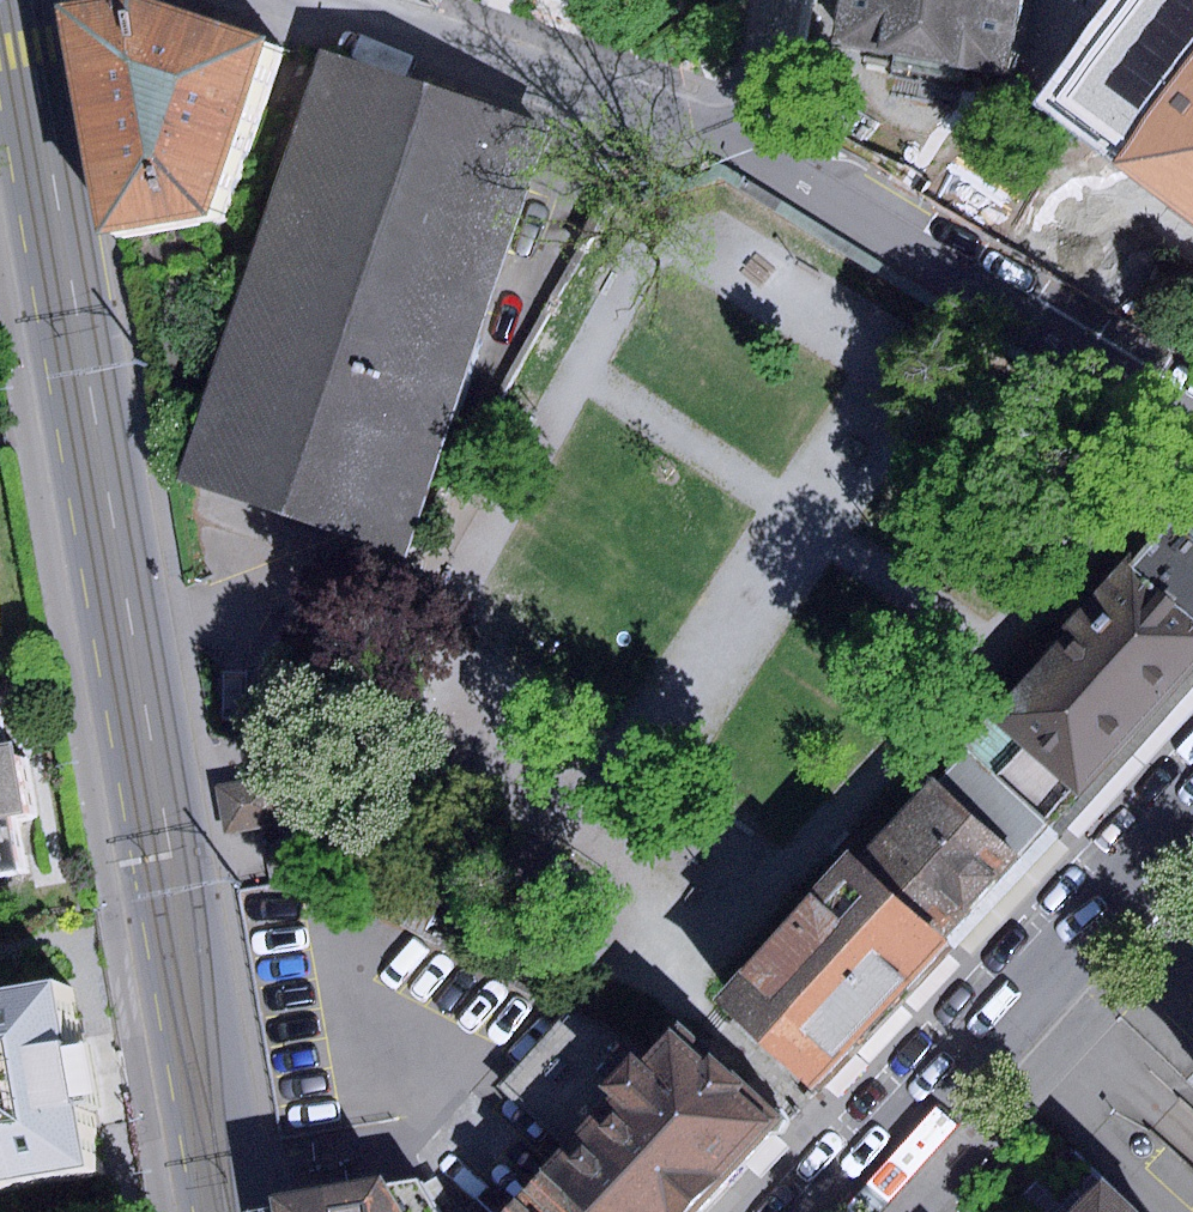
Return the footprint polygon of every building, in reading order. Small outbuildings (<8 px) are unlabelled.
[(1020,0),(842,0),(835,44),(893,55),(892,76),(955,86),(959,67),(1006,76),(1020,0)] [(81,26),(121,239),(224,222),(281,52),(149,10),(81,26)] [(1155,106),(1072,46),(1061,105),(1124,147),(1155,106)] [(403,553),(547,127),(328,54),(184,480),(403,553)] [(1192,212),(1192,56),(1155,106),(1124,147),(1118,155),(1192,212)] [(1192,682),(1192,532),(1170,511),(962,742),(970,746),(1059,830),(1192,682)] [(1059,830),(970,746),(860,863),(950,946),(1059,830)] [(14,873),(7,830),(38,826),(27,753),(0,757),(0,875),(14,873)] [(273,776),(217,786),(226,833),(282,823),(273,776)] [(812,1095),(950,946),(860,863),(844,849),(707,996),(812,1095)] [(0,999),(0,1192),(99,1174),(81,1075),(64,987),(0,999)] [(540,1169),(589,1211),(691,1211),(783,1120),(667,1027),(640,1056),(568,1006),(500,1085),(565,1141),(540,1169)] [(540,1169),(497,1211),(589,1211),(540,1169)] [(1067,1211),(1136,1211),(1097,1179),(1067,1211)] [(275,1195),(277,1211),(432,1211),(415,1181),(275,1195)] [(476,1196),(459,1211),(489,1211),(476,1196)]
